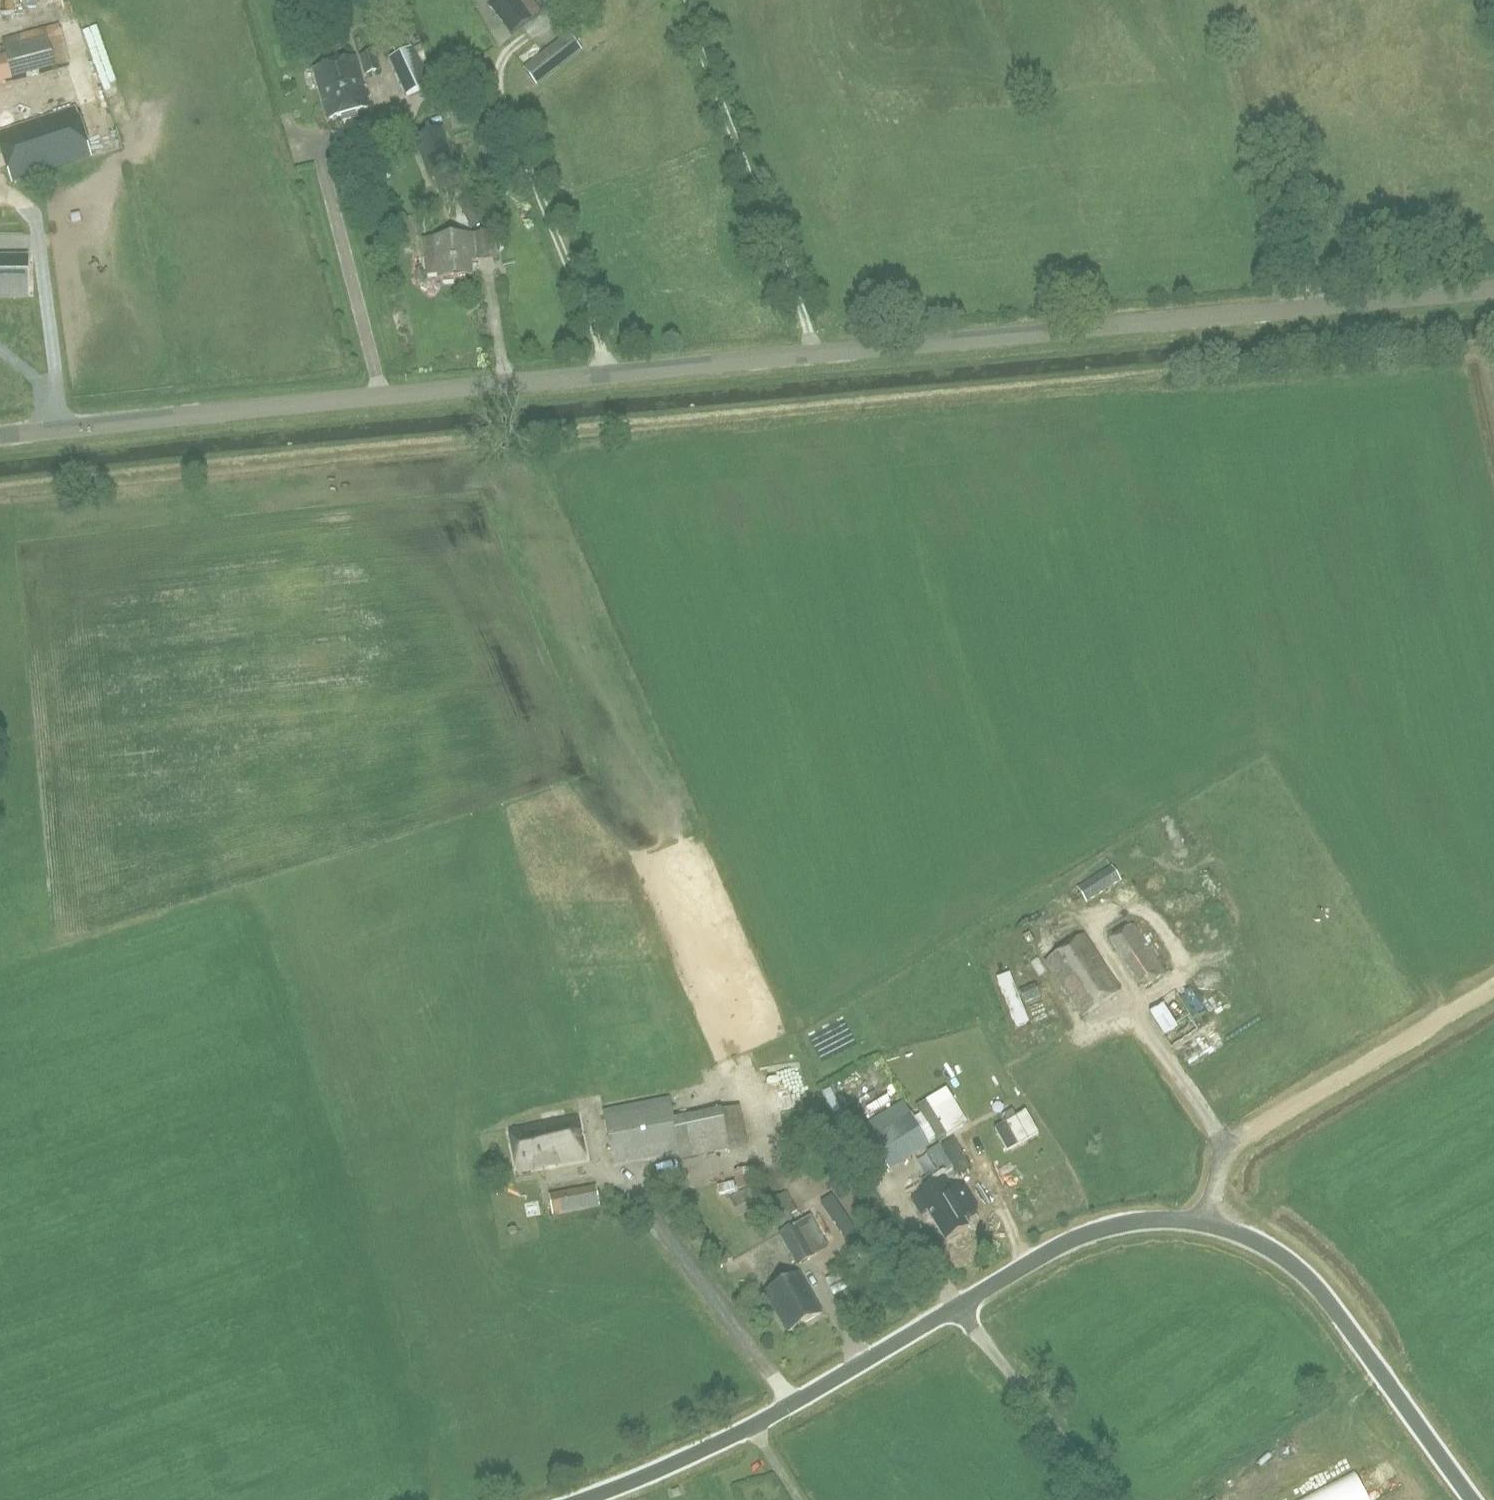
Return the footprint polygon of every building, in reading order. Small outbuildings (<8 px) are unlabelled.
[(533,20),(544,13),(533,0),(495,0),(488,5),(512,36),(533,20)] [(56,69),(70,65),(64,38),(61,25),(45,29),(2,40),(7,56),(0,57),(0,84),(13,81),(57,70),(56,69)] [(549,49),(550,49),(524,69),(536,85),(561,66),(562,67),(582,51),(569,34),(549,49)] [(412,48),(408,50),(390,59),(407,95),(429,85),(412,48)] [(374,53),(361,57),(366,73),(378,70),(374,53)] [(315,70),(329,118),(367,107),(353,59),(315,70)] [(8,166),(13,180),(91,154),(76,108),(0,132),(4,142),(0,143),(0,169),(8,166)] [(477,129),(487,124),(480,109),(470,113),(477,129)] [(435,179),(457,171),(442,129),(420,137),(435,179)] [(471,198),(459,204),(473,230),(486,223),(480,213),(487,210),(480,197),(473,201),(471,198)] [(16,247),(16,211),(0,211),(0,247),(16,247)] [(427,276),(439,275),(439,279),(472,276),(470,252),(476,251),(476,261),(498,259),(496,233),(436,239),(423,240),(427,276)] [(27,297),(27,259),(0,259),(0,297),(27,297)] [(1112,867),(1098,875),(1076,888),(1086,905),(1109,891),(1108,890),(1121,881),(1112,867)] [(1143,990),(1166,974),(1133,926),(1110,941),(1143,990)] [(1083,1017),(1121,992),(1084,935),(1046,960),(1083,1017)] [(1172,1048),(1199,1030),(1177,997),(1150,1015),(1172,1048)] [(1217,1034),(1186,1046),(1192,1062),(1223,1050),(1217,1034)] [(730,1152),(730,1151),(749,1147),(741,1108),(722,1111),(722,1109),(675,1119),(670,1098),(604,1111),(613,1166),(679,1154),(681,1162),(730,1152)] [(842,1098),(827,1104),(834,1120),(849,1114),(842,1098)] [(906,1113),(868,1137),(890,1171),(931,1146),(910,1113),(906,1115),(906,1113)] [(518,1171),(586,1159),(579,1118),(510,1131),(518,1171)] [(931,1151),(941,1172),(953,1166),(942,1145),(931,1151)] [(769,1183),(765,1167),(764,1167),(763,1166),(732,1173),(734,1179),(735,1179),(738,1191),(769,1183)] [(946,1242),(969,1229),(957,1210),(961,1207),(945,1179),(924,1192),(933,1207),(927,1211),(946,1242)] [(553,1216),(600,1206),(596,1187),(549,1196),(553,1216)] [(797,1266),(814,1256),(797,1225),(780,1234),(797,1266)] [(832,1279),(838,1293),(858,1286),(853,1271),(832,1279)] [(788,1333),(821,1314),(799,1275),(766,1294),(788,1333)]
